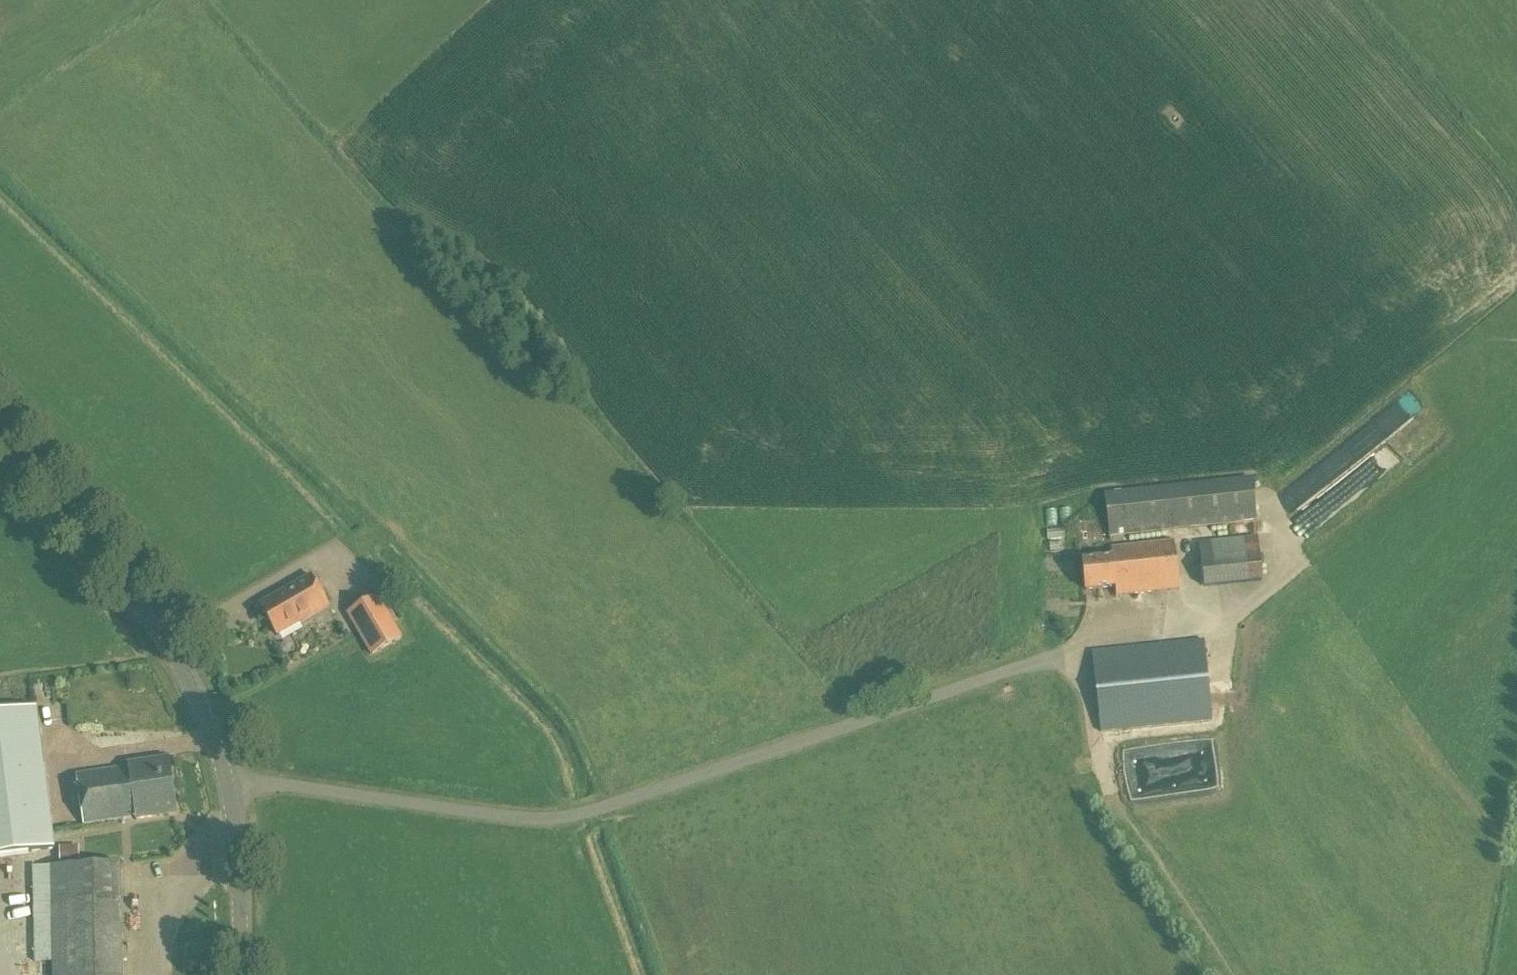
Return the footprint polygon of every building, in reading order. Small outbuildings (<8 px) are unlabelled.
[(1425,393),(1283,491),(1300,515),(1406,442),(1413,452),(1450,427),(1442,415),(1432,421),(1424,409),(1432,404),(1425,393)] [(1110,537),(1257,520),(1251,477),(1105,492),(1110,537)] [(1205,587),(1262,581),(1258,536),(1199,542),(1205,587)] [(1178,589),(1175,540),(1111,546),(1112,557),(1083,560),(1085,590),(1115,587),(1116,596),(1178,589)] [(277,635),(328,606),(310,575),(259,604),(277,635)] [(377,594),(346,612),(371,655),(402,637),(377,594)] [(1101,734),(1213,722),(1204,639),(1092,651),(1101,734)] [(55,849),(52,830),(37,708),(0,712),(0,856),(55,849)] [(136,820),(177,813),(168,758),(128,764),(128,765),(75,773),(83,825),(136,816),(136,820)] [(59,846),(59,864),(79,864),(79,845),(59,846)] [(121,864),(33,866),(34,962),(51,962),(52,974),(123,974),(121,864)]
